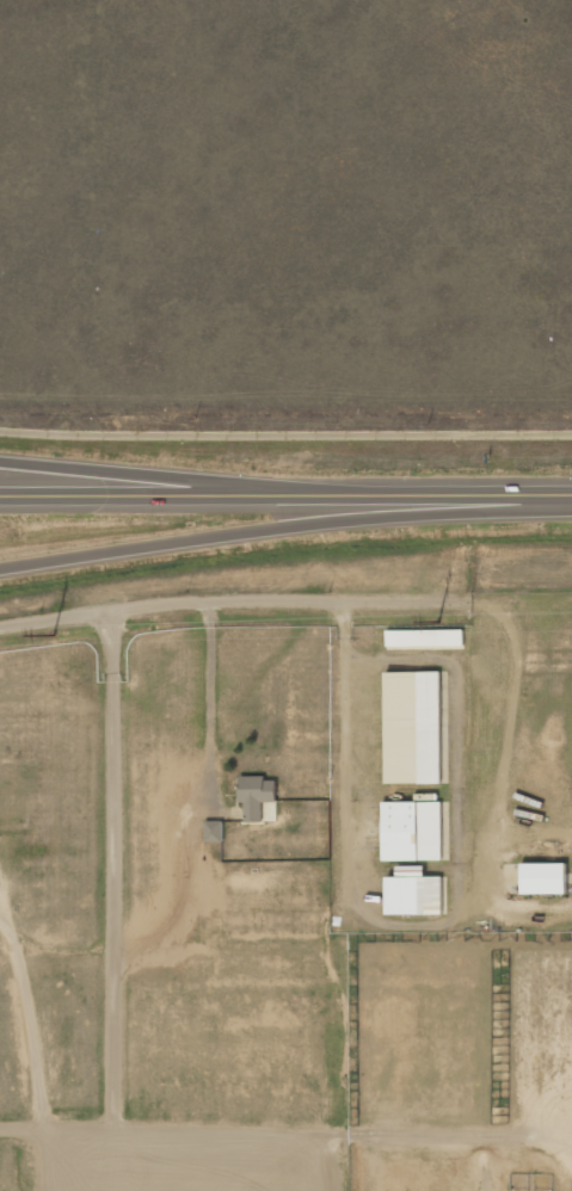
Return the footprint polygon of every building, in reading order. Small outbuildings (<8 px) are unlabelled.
[(387,631),(387,651),(464,650),(464,630),(387,631)] [(440,672),(386,673),(388,784),(442,784),(440,672)] [(276,823),(277,779),(240,778),(240,804),(245,804),(245,822),(276,823)] [(383,803),(384,862),(443,861),(442,802),(383,803)] [(224,842),(224,821),(206,822),(206,843),(224,842)] [(522,864),(522,895),(567,894),(567,864),(522,864)]
